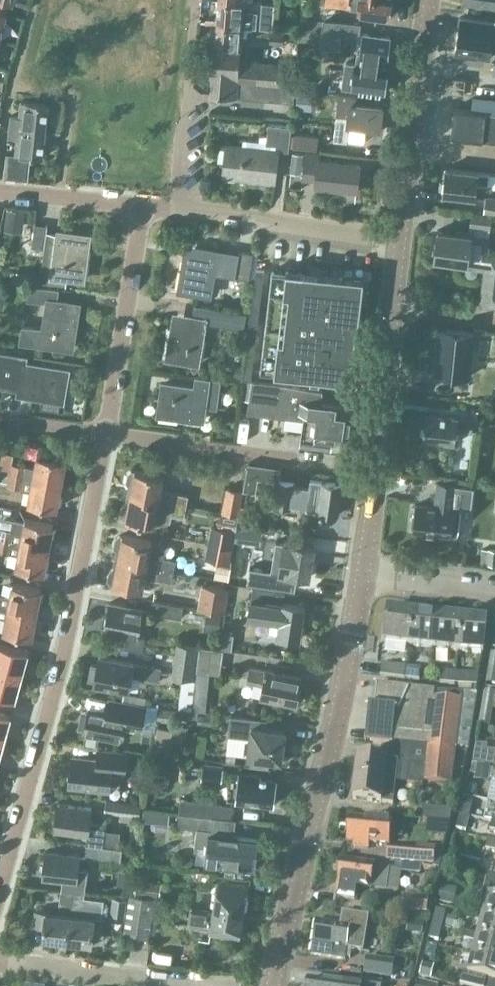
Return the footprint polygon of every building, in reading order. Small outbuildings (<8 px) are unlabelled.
[(392,0),(333,0),(354,2),(353,9),(360,10),(359,14),(390,18),(392,0)] [(220,2),(218,25),(243,27),(243,26),(257,27),(258,12),(245,11),(245,4),(220,2)] [(263,4),(261,27),(274,28),(276,5),(263,4)] [(490,21),(460,17),(456,49),(490,54),(492,47),(494,47),(494,20),(494,22),(490,21)] [(307,19),(306,30),(322,32),(323,21),(307,19)] [(353,24),(324,20),(322,33),(352,36),(353,24)] [(241,50),(243,27),(218,25),(216,48),(241,50)] [(272,32),(271,42),(283,43),(284,33),(272,32)] [(345,62),(342,87),(385,93),(385,89),(389,87),(389,82),(387,79),(388,69),(383,68),(384,58),(388,58),(391,38),(362,34),(359,53),(356,52),(355,63),(345,62)] [(241,50),(216,48),(212,47),(210,74),(213,75),(212,94),(293,101),(296,65),(240,61),(241,50)] [(473,92),(474,84),(468,80),(453,78),(451,93),(466,94),(467,91),(473,92)] [(299,92),(298,108),(312,109),(313,93),(299,92)] [(357,96),(340,94),(334,140),(345,142),(346,127),(381,132),(383,107),(357,103),(357,96)] [(11,126),(46,130),(49,103),(22,100),(20,116),(12,115),(11,126)] [(455,108),(452,136),(494,141),(494,113),(455,108)] [(227,145),(224,176),(275,181),(279,151),(289,152),(292,128),(269,125),(266,149),(243,147),(227,145)] [(43,157),(46,130),(11,126),(9,138),(18,138),(16,154),(43,157)] [(317,150),(317,149),(319,136),(296,133),(294,147),(317,150)] [(358,192),(361,164),(320,160),(321,154),(306,152),(306,155),(305,164),(303,178),(316,180),(315,188),(358,192)] [(294,154),(293,163),(305,164),(306,155),(294,154)] [(488,184),(489,174),(446,168),(443,194),(475,198),(477,183),(488,184)] [(486,196),(484,213),(494,214),(494,197),(486,196)] [(8,209),(6,222),(23,224),(24,211),(8,209)] [(490,236),(493,215),(473,213),(470,234),(439,231),(435,259),(486,265),(481,303),(494,305),(494,252),(489,251),(491,236),(490,236)] [(35,224),(32,247),(44,248),(46,233),(48,225),(35,224)] [(46,249),(42,282),(67,286),(68,278),(84,280),(89,236),(59,232),(59,234),(46,233),(44,248),(46,249)] [(210,295),(218,252),(198,248),(196,258),(186,256),(180,290),(210,295)] [(250,280),(254,254),(240,251),(236,277),(250,280)] [(257,269),(244,378),(251,379),(264,270),(257,269)] [(361,281),(352,280),(273,271),(262,371),(351,381),(354,350),(353,350),(361,281)] [(73,350),(78,317),(66,315),(68,303),(58,302),(59,291),(30,286),(27,301),(46,303),(42,328),(22,325),(19,342),(73,350)] [(244,329),(246,314),(195,305),(193,317),(186,316),(184,326),(174,324),(168,358),(198,363),(205,323),(244,329)] [(470,377),(474,333),(441,329),(436,373),(470,377)] [(68,371),(25,363),(27,352),(0,347),(0,374),(14,376),(22,377),(21,383),(31,385),(29,395),(63,401),(68,371)] [(241,377),(242,365),(235,364),(233,376),(241,377)] [(195,388),(164,384),(159,414),(204,420),(205,410),(210,410),(210,407),(218,408),(222,379),(197,376),(195,388)] [(246,379),(243,400),(250,401),(248,411),(286,417),(288,410),(305,412),(301,445),(332,450),(333,443),(351,445),(356,407),(322,402),(323,391),(309,388),(286,384),(253,380),(246,379)] [(473,429),(474,418),(426,414),(423,439),(455,443),(457,428),(473,429)] [(62,484),(66,460),(38,455),(36,468),(13,463),(14,454),(2,452),(0,463),(0,472),(2,472),(10,474),(62,484)] [(188,496),(162,490),(165,476),(135,470),(135,471),(133,470),(129,473),(127,481),(130,485),(133,485),(131,495),(186,505),(188,496)] [(10,474),(8,485),(24,489),(24,490),(31,492),(29,503),(57,508),(62,484),(10,474)] [(339,514),(343,484),(311,480),(310,488),(295,486),(295,483),(279,480),(276,506),(292,508),(293,503),(308,506),(307,510),(339,514)] [(413,520),(412,527),(415,527),(415,530),(458,535),(461,508),(471,510),(474,488),(457,486),(440,483),(437,507),(418,504),(416,515),(414,515),(413,520)] [(240,515),(241,507),(244,491),(227,488),(222,512),(240,515)] [(126,520),(129,520),(155,525),(155,523),(163,524),(169,520),(171,514),(184,516),(186,505),(131,495),(129,504),(127,504),(123,506),(121,514),(124,518),(126,519),(126,520)] [(242,509),(239,526),(250,527),(255,528),(257,511),(242,509)] [(21,543),(49,548),(54,524),(33,520),(26,519),(26,520),(25,521),(17,520),(15,530),(0,527),(0,539),(21,543)] [(237,530),(247,542),(250,527),(239,526),(238,525),(237,530)] [(237,530),(218,527),(212,526),(208,543),(233,548),(237,530)] [(120,550),(118,559),(173,570),(175,561),(163,558),(164,552),(158,544),(151,542),(152,541),(123,535),(123,536),(120,535),(116,538),(115,546),(118,550),(120,550)] [(49,548),(21,543),(0,539),(0,551),(19,554),(17,567),(45,573),(49,548)] [(250,567),(247,583),(296,590),(298,576),(309,577),(314,547),(276,542),(272,570),(250,567)] [(233,548),(208,543),(206,559),(231,564),(233,548)] [(485,563),(494,564),(494,550),(486,549),(485,563)] [(171,581),(173,570),(118,559),(117,569),(114,568),(110,571),(109,579),(111,583),(114,583),(114,584),(143,590),(145,575),(171,581)] [(222,565),(220,576),(229,578),(231,566),(222,565)] [(42,588),(14,583),(11,596),(0,594),(0,605),(37,612),(42,588)] [(226,613),(230,589),(202,585),(199,608),(209,610),(224,613),(226,613)] [(300,639),(305,606),(284,603),(286,591),(254,587),(249,616),(281,621),(279,635),(300,639)] [(182,619),(184,606),(153,600),(151,613),(182,619)] [(110,603),(105,630),(126,634),(124,647),(143,650),(146,636),(139,635),(144,609),(110,603)] [(37,612),(0,605),(0,617),(7,618),(4,631),(32,637),(37,612)] [(410,646),(414,612),(388,609),(384,643),(410,646)] [(224,613),(209,610),(205,629),(221,632),(224,613)] [(434,648),(438,615),(414,612),(410,646),(434,648)] [(458,651),(462,618),(438,615),(434,648),(458,651)] [(462,618),(458,651),(484,654),(488,621),(462,618)] [(193,680),(198,646),(177,643),(172,677),(193,680)] [(28,652),(0,644),(0,670),(22,676),(28,652)] [(159,680),(161,670),(134,665),(134,663),(100,656),(95,683),(130,689),(132,675),(159,680)] [(406,678),(407,667),(382,664),(380,675),(406,678)] [(296,705),(302,677),(265,670),(251,666),(247,682),(263,685),(260,697),(296,705)] [(406,678),(420,680),(421,668),(407,667),(406,678)] [(489,669),(486,683),(494,684),(494,670),(489,669)] [(22,676),(0,670),(0,695),(15,699),(22,676)] [(440,683),(454,685),(456,672),(442,671),(440,683)] [(456,672),(454,685),(477,688),(479,675),(456,672)] [(376,700),(407,704),(419,705),(421,689),(378,684),(376,700)] [(208,689),(195,694),(201,709),(214,704),(208,689)] [(390,743),(427,747),(427,748),(455,751),(456,750),(469,752),(478,698),(436,691),(421,689),(419,705),(407,704),(404,728),(392,726),(390,743)] [(493,708),(494,695),(494,694),(485,692),(482,708),(493,709),(493,708)] [(83,710),(80,726),(86,727),(85,731),(120,738),(123,724),(142,727),(145,714),(155,716),(156,708),(146,706),(146,707),(110,699),(108,711),(90,708),(89,711),(83,710)] [(369,706),(365,741),(390,743),(392,726),(404,728),(407,704),(376,700),(375,707),(369,706)] [(249,703),(246,711),(252,716),(260,714),(262,707),(256,701),(249,703)] [(490,723),(493,709),(482,708),(480,722),(490,723)] [(11,715),(0,712),(0,737),(5,739),(11,715)] [(228,735),(226,754),(251,756),(270,759),(282,760),(286,730),(266,727),(267,720),(230,716),(228,735)] [(157,738),(155,751),(174,754),(176,741),(157,738)] [(427,747),(390,743),(388,762),(358,758),(353,800),(392,804),(393,801),(405,803),(407,785),(424,787),(424,783),(451,787),(455,751),(427,748),(427,747)] [(476,746),(473,762),(485,764),(487,751),(488,748),(476,746)] [(124,775),(126,752),(97,749),(96,760),(72,758),(69,785),(109,789),(110,774),(124,775)] [(270,759),(251,756),(250,765),(269,768),(270,759)] [(472,763),(470,774),(476,775),(475,780),(488,782),(491,766),(472,763)] [(222,782),(224,769),(204,767),(202,780),(222,782)] [(261,774),(240,771),(240,774),(231,772),(229,787),(227,800),(237,800),(274,804),(277,778),(261,777),(261,774)] [(182,797),(180,812),(198,814),(213,816),(222,817),(224,803),(182,797)] [(460,815),(470,817),(473,803),(464,800),(460,815)] [(140,817),(141,806),(107,801),(105,813),(140,817)] [(58,803),(54,831),(88,835),(87,844),(88,845),(104,846),(117,848),(119,831),(106,830),(107,823),(90,821),(92,808),(58,803)] [(144,812),(143,821),(153,822),(154,813),(144,812)] [(180,812),(178,827),(197,829),(195,846),(208,846),(205,863),(255,868),(258,840),(209,834),(211,816),(180,812)] [(470,817),(460,815),(455,830),(466,833),(470,817)] [(390,847),(390,843),(392,820),(350,816),(347,843),(355,843),(355,848),(368,850),(369,845),(390,847)] [(488,840),(486,850),(494,852),(494,841),(488,840)] [(117,848),(104,846),(88,845),(86,858),(121,862),(122,848),(117,848)] [(389,847),(388,861),(433,865),(434,849),(419,847),(418,850),(389,847)] [(62,889),(73,890),(85,892),(88,869),(79,868),(80,855),(47,851),(43,879),(64,881),(62,889)] [(386,892),(390,868),(342,861),(336,897),(354,900),(356,888),(386,892)] [(487,879),(494,881),(494,862),(491,861),(487,879)] [(403,864),(402,873),(421,876),(422,866),(403,864)] [(137,878),(135,893),(159,896),(161,881),(137,878)] [(482,916),(494,919),(494,881),(487,879),(483,896),(486,897),(482,916)] [(201,898),(200,901),(213,903),(214,904),(214,906),(244,911),(248,885),(218,881),(217,891),(202,889),(201,898)] [(119,884),(118,894),(130,895),(131,893),(131,885),(119,884)] [(442,886),(439,902),(451,905),(455,889),(442,886)] [(44,927),(43,938),(67,940),(71,914),(73,890),(62,889),(59,912),(36,909),(34,926),(44,927)] [(83,915),(85,892),(73,890),(71,914),(67,940),(92,943),(95,917),(83,915)] [(125,932),(150,934),(155,897),(131,893),(130,895),(125,932)] [(113,896),(111,907),(125,909),(126,898),(113,896)] [(427,915),(429,907),(430,900),(403,897),(402,912),(427,915)] [(192,902),(189,916),(212,919),(210,929),(210,932),(240,936),(240,932),(243,931),(244,924),(242,921),(244,911),(214,906),(192,902)] [(433,924),(443,927),(447,912),(436,910),(433,924)] [(317,920),(311,955),(346,961),(346,959),(350,959),(351,951),(363,952),(369,916),(342,912),(340,924),(317,920)] [(482,916),(478,935),(494,940),(494,919),(482,916)] [(449,917),(446,925),(455,927),(457,919),(449,917)] [(443,927),(433,924),(429,939),(439,941),(443,927)] [(464,932),(462,939),(476,943),(474,953),(494,960),(494,940),(464,932)] [(473,955),(469,974),(463,972),(460,985),(494,985),(494,960),(473,955)] [(368,958),(366,974),(391,977),(393,963),(368,958)] [(423,964),(420,976),(431,979),(434,967),(423,964)]
